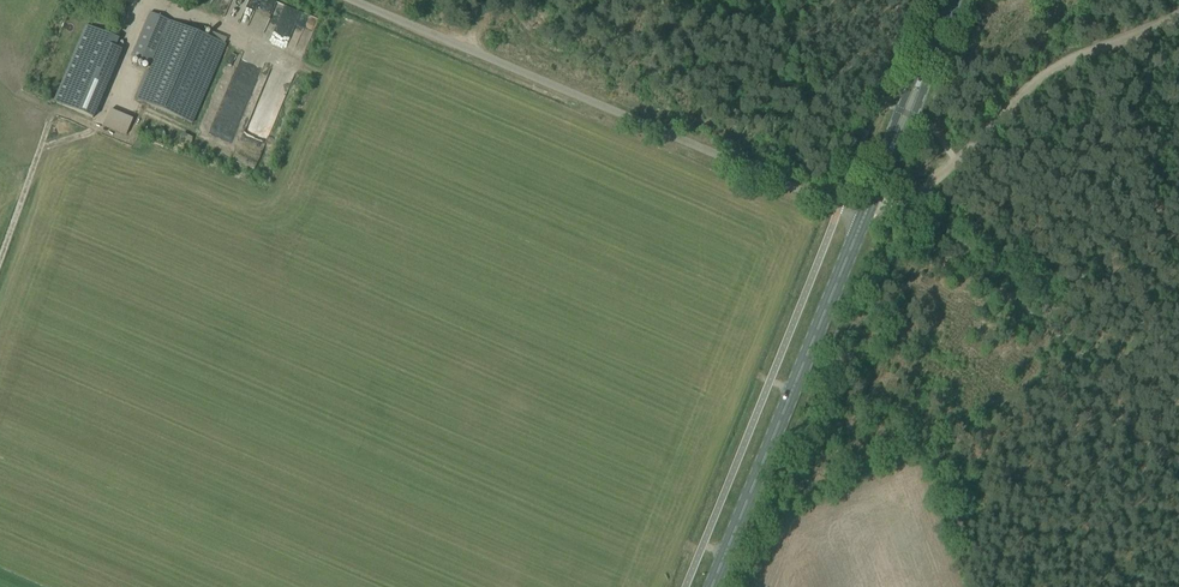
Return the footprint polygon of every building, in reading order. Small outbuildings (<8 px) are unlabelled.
[(290,46),(301,10),(270,0),(258,0),(251,23),(243,20),(240,30),(290,46)] [(137,100),(192,124),(226,44),(151,13),(132,57),(150,65),(161,39),(163,40),(137,100)] [(87,25),(83,34),(115,48),(119,39),(87,25)] [(246,99),(264,57),(248,50),(230,92),(246,99)] [(66,71),(53,101),(93,119),(106,87),(66,71)] [(112,109),(105,125),(129,135),(136,119),(112,109)]
